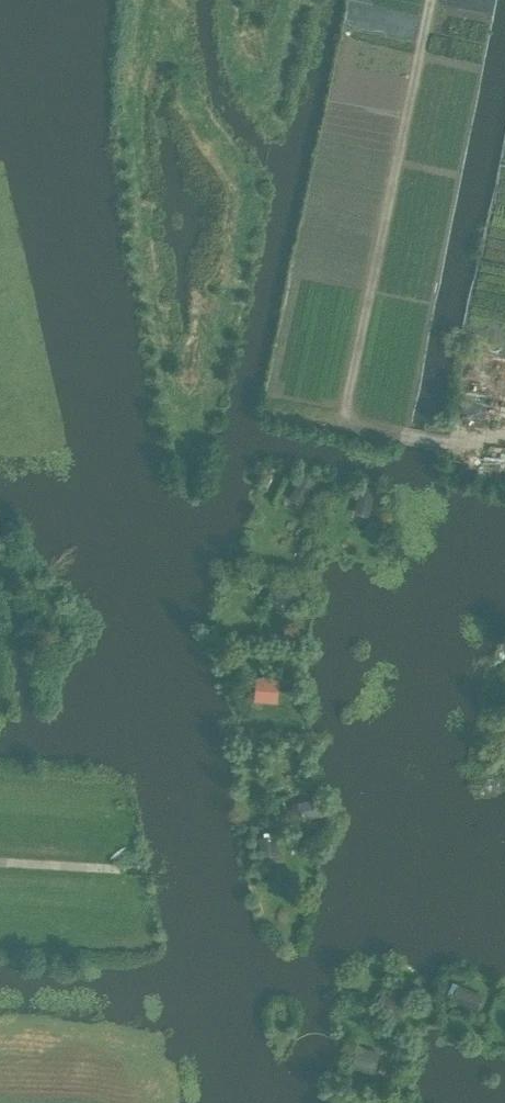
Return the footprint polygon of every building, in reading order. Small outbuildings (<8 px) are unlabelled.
[(301,475),(290,495),(303,501),(313,481),(301,475)] [(361,484),(355,508),(369,512),(375,487),(361,484)] [(256,676),(255,700),(275,701),(277,677),(256,676)] [(322,797),(303,803),(308,821),(328,815),(322,797)] [(300,835),(287,835),(287,848),(300,848),(300,835)] [(260,853),(277,851),(276,837),(259,838),(260,853)] [(468,1007),(474,992),(459,985),(452,1000),(468,1007)] [(391,1015),(399,1003),(383,993),(375,1004),(391,1015)] [(373,1074),(379,1053),(358,1047),(351,1068),(373,1074)]
